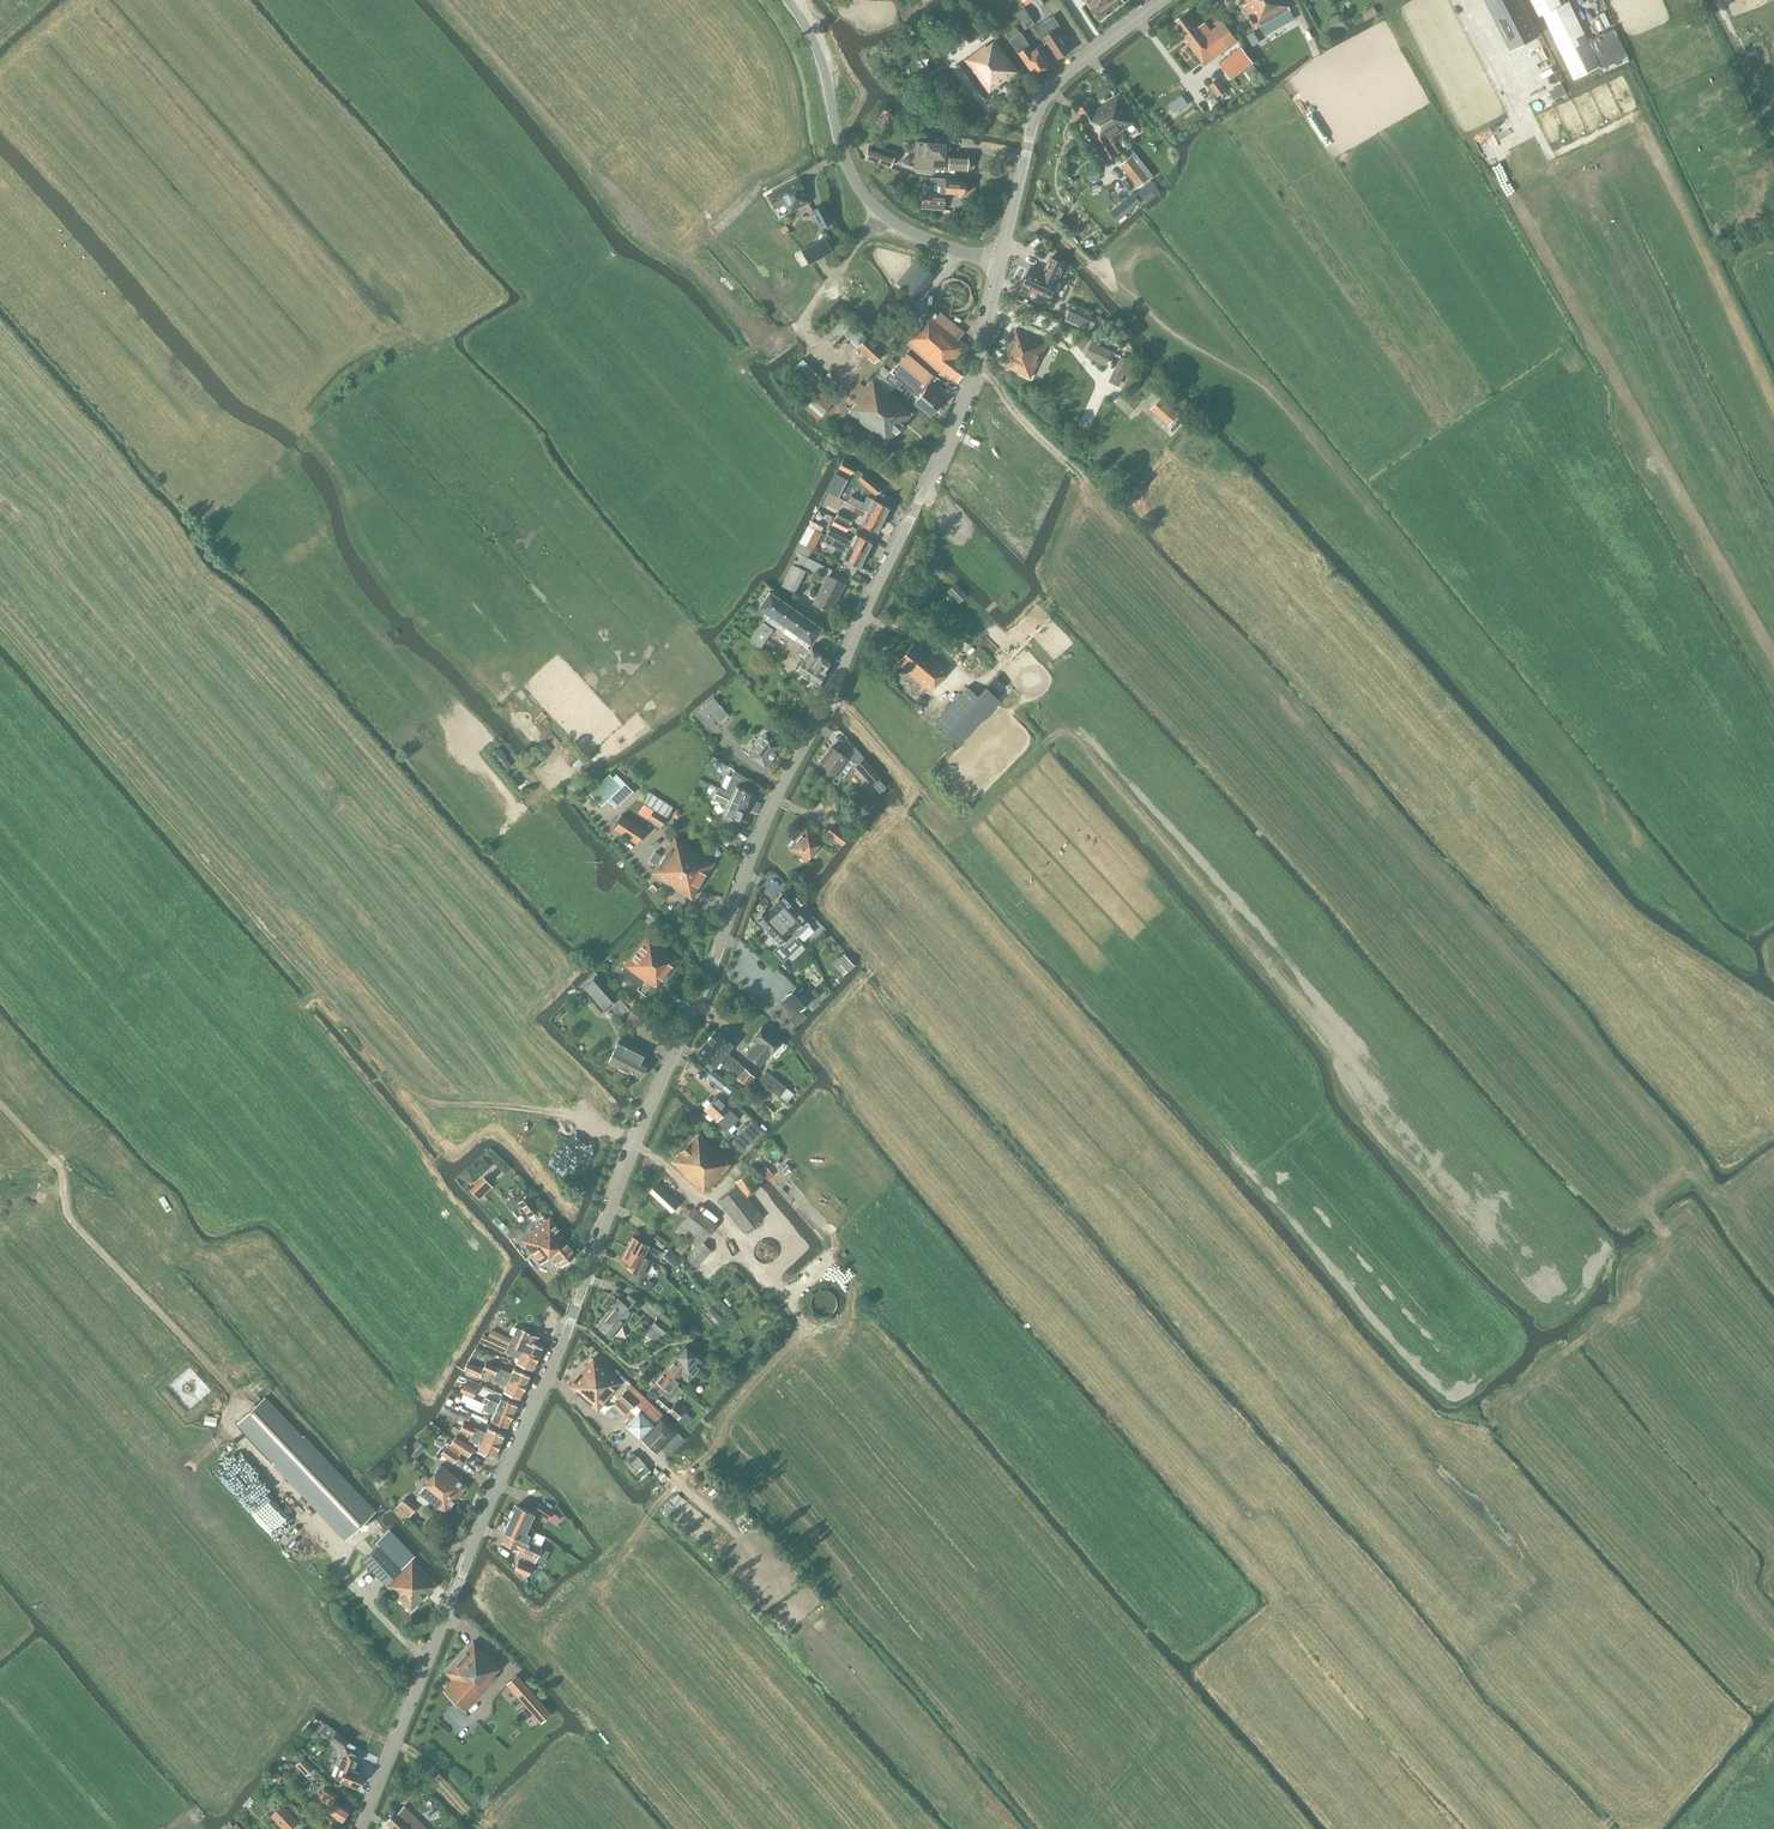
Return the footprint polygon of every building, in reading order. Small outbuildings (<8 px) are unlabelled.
[(1091,9),(1100,20),(1124,2),(1123,0),(1093,0),(1087,4),(1091,9)] [(1263,0),(1246,0),(1247,3),(1244,5),(1257,28),(1261,26),(1264,33),(1278,25),(1274,18),(1263,0)] [(1274,18),(1278,25),(1293,17),(1290,9),(1285,0),(1263,0),(1274,18)] [(1521,0),(1486,0),(1511,49),(1539,35),(1521,0)] [(1539,16),(1561,4),(1559,0),(1531,0),(1539,16)] [(1543,14),(1574,78),(1600,66),(1569,1),(1543,14)] [(1377,14),(1373,7),(1362,13),(1366,20),(1377,14)] [(1016,13),(1025,28),(1034,22),(1025,8),(1016,13)] [(1175,21),(1189,40),(1186,42),(1204,66),(1237,40),(1223,21),(1211,31),(1205,23),(1200,26),(1189,11),(1175,21)] [(1329,19),(1335,30),(1345,24),(1339,13),(1329,19)] [(1070,51),(1056,30),(1060,27),(1053,16),(1037,26),(1058,59),(1070,51)] [(1012,41),(1034,75),(1045,67),(1047,68),(1050,66),(1050,64),(1052,63),(1040,46),(1034,51),(1023,34),(1012,41)] [(965,60),(990,92),(1018,71),(995,41),(987,47),(985,45),(965,60)] [(1220,64),(1229,78),(1240,72),(1231,57),(1220,64)] [(1209,85),(1218,96),(1227,90),(1218,78),(1209,85)] [(1555,99),(1567,92),(1563,83),(1550,90),(1555,99)] [(1097,109),(1096,109),(1099,113),(1095,115),(1098,120),(1096,121),(1100,127),(1113,119),(1121,131),(1135,122),(1118,97),(1097,109)] [(1096,109),(1097,109),(1091,100),(1077,109),(1088,126),(1084,128),(1105,162),(1120,153),(1110,138),(1121,131),(1113,119),(1100,127),(1096,121),(1098,120),(1095,115),(1099,113),(1096,109)] [(913,167),(947,170),(947,169),(967,170),(967,156),(944,154),(945,143),(915,141),(913,167)] [(893,156),(868,148),(865,159),(890,167),(893,156)] [(1149,179),(1131,156),(1121,164),(1139,187),(1149,179)] [(1096,170),(1088,171),(1089,181),(1098,180),(1096,170)] [(927,208),(944,209),(945,193),(963,194),(964,193),(965,191),(965,187),(964,186),(964,180),(930,177),(930,185),(940,185),(940,192),(938,192),(938,195),(928,195),(927,208)] [(785,202),(789,211),(808,201),(803,191),(805,190),(799,179),(768,195),(774,207),(785,202)] [(1151,181),(1141,189),(1150,200),(1160,191),(1151,181)] [(1133,193),(1111,212),(1118,220),(1140,202),(1133,193)] [(811,211),(820,228),(831,222),(823,205),(811,211)] [(826,237),(802,249),(808,262),(832,250),(826,237)] [(1022,286),(1050,299),(1059,280),(1058,279),(1065,264),(1050,257),(1044,270),(1045,271),(1044,274),(1040,273),(1041,271),(1031,267),(1022,286)] [(896,282),(915,298),(934,276),(915,260),(896,282)] [(1066,317),(1091,330),(1096,319),(1072,306),(1066,317)] [(1098,318),(1104,321),(1107,314),(1102,311),(1098,318)] [(904,341),(943,376),(945,373),(956,381),(965,366),(954,358),(965,345),(958,339),(963,332),(940,312),(934,319),(928,313),(904,341)] [(836,326),(874,363),(882,354),(845,317),(836,326)] [(999,363),(1030,378),(1047,342),(1016,327),(999,363)] [(1085,356),(1106,365),(1119,337),(1103,330),(1092,342),(1085,356)] [(890,371),(916,394),(932,375),(906,352),(890,371)] [(1111,377),(1121,382),(1131,361),(1121,356),(1111,377)] [(788,373),(808,394),(822,380),(802,359),(788,373)] [(848,411),(885,444),(912,413),(888,393),(894,387),(878,373),(873,379),(872,379),(865,387),(861,383),(854,391),(858,394),(853,401),(855,403),(848,411)] [(914,401),(930,414),(942,400),(927,386),(914,401)] [(803,406),(818,419),(834,400),(820,387),(803,406)] [(1152,407),(1170,423),(1179,414),(1161,397),(1152,407)] [(839,468),(850,474),(853,469),(854,466),(843,460),(839,468)] [(876,495),(881,488),(869,478),(863,473),(862,473),(859,476),(860,482),(876,495)] [(847,502),(851,504),(883,520),(890,507),(867,496),(863,502),(851,496),(847,502)] [(883,520),(851,504),(849,509),(864,516),(860,524),(877,533),(883,520)] [(852,517),(839,511),(835,518),(848,524),(852,517)] [(835,518),(832,524),(845,531),(848,524),(835,518)] [(834,539),(866,555),(872,542),(856,534),(852,541),(829,530),(826,535),(834,539)] [(811,538),(805,535),(801,543),(809,548),(813,541),(811,538)] [(866,555),(834,539),(831,545),(846,553),(843,559),(860,568),(866,555)] [(812,550),(800,543),(795,552),(800,554),(808,558),(812,550)] [(808,558),(800,554),(797,560),(801,562),(827,575),(828,575),(831,569),(808,558)] [(781,586),(795,593),(806,571),(799,567),(801,562),(797,560),(795,559),(781,586)] [(827,575),(813,603),(830,612),(844,583),(828,575),(827,575)] [(947,590),(958,602),(966,595),(954,583),(947,590)] [(760,605),(760,606),(759,607),(760,608),(770,614),(766,620),(802,644),(804,642),(808,644),(809,642),(811,643),(821,627),(771,593),(771,592),(770,591),(769,593),(760,605)] [(1001,602),(1007,608),(1016,598),(1011,593),(1001,602)] [(750,640),(760,647),(773,629),(763,622),(750,640)] [(804,656),(804,657),(796,669),(816,683),(817,681),(820,681),(823,677),(822,674),(823,672),(821,671),(830,659),(811,646),(813,644),(811,643),(809,642),(808,644),(804,642),(802,644),(804,646),(799,653),(804,656)] [(896,662),(926,688),(930,691),(948,669),(925,650),(924,651),(913,642),(896,662)] [(967,686),(934,721),(958,744),(960,742),(1000,701),(986,687),(977,696),(967,686)] [(713,698),(695,714),(706,726),(717,715),(722,720),(728,714),(713,698)] [(772,728),(780,734),(783,730),(775,724),(772,728)] [(750,755),(764,765),(764,766),(765,766),(781,745),(780,744),(765,733),(750,755)] [(820,762),(837,775),(848,759),(831,747),(820,762)] [(855,766),(871,783),(879,776),(863,758),(855,766)] [(622,766),(618,770),(627,780),(631,776),(622,766)] [(718,788),(716,793),(745,806),(751,792),(743,788),(745,782),(747,779),(734,771),(725,791),(718,788)] [(601,805),(607,799),(616,808),(633,790),(616,774),(612,777),(609,774),(590,793),(601,805)] [(707,782),(699,779),(693,793),(700,797),(707,782)] [(640,813),(648,818),(661,827),(667,818),(673,807),(649,791),(642,802),(646,805),(640,813)] [(745,806),(716,793),(713,799),(726,805),(723,813),(730,816),(730,817),(731,818),(732,817),(739,820),(745,806)] [(858,816),(851,811),(846,816),(853,822),(858,816)] [(613,828),(636,844),(646,831),(622,815),(613,828)] [(826,832),(841,844),(847,837),(832,825),(826,832)] [(789,848),(805,861),(822,838),(806,826),(789,848)] [(650,860),(652,861),(651,862),(652,863),(653,862),(657,864),(651,872),(690,898),(713,862),(674,837),(662,856),(656,852),(650,860)] [(649,888),(653,892),(657,889),(652,884),(649,888)] [(774,905),(771,908),(797,936),(810,924),(806,920),(781,893),(772,902),(774,905)] [(798,896),(794,899),(799,906),(802,904),(804,902),(800,897),(798,895),(798,896)] [(797,936),(771,908),(767,911),(765,909),(755,917),(780,944),(773,950),(783,961),(790,953),(785,948),(797,936)] [(622,971),(640,985),(644,980),(654,988),(660,979),(662,981),(679,958),(648,935),(622,971)] [(836,939),(830,944),(840,955),(845,951),(836,939)] [(791,954),(794,957),(805,948),(801,944),(791,954)] [(854,964),(847,957),(840,964),(847,971),(854,964)] [(783,972),(777,966),(773,971),(778,977),(783,972)] [(599,976),(596,978),(594,977),(581,989),(602,1013),(618,998),(599,976)] [(796,986),(786,995),(800,1010),(810,1001),(796,986)] [(619,1016),(630,1007),(621,998),(611,1007),(619,1016)] [(789,999),(782,1005),(791,1014),(788,1017),(795,1024),(805,1016),(800,1010),(789,999)] [(747,1055),(759,1065),(769,1054),(770,1054),(781,1040),(763,1025),(751,1039),(756,1043),(747,1055)] [(697,1053),(714,1066),(720,1059),(725,1063),(724,1065),(738,1076),(737,1077),(746,1085),(754,1075),(729,1055),(729,1054),(726,1051),(732,1044),(715,1030),(697,1053)] [(608,1061),(615,1065),(639,1077),(640,1075),(643,1074),(644,1072),(643,1070),(646,1063),(640,1060),(643,1053),(618,1041),(608,1061)] [(707,1076),(721,1089),(727,1081),(712,1070),(707,1076)] [(759,1079),(787,1102),(793,1094),(766,1071),(759,1079)] [(734,1118),(730,1115),(726,1110),(728,1108),(716,1096),(704,1109),(726,1130),(732,1124),(730,1123),(734,1118)] [(742,1130),(745,1133),(754,1142),(764,1132),(752,1120),(742,1130)] [(671,1161),(703,1192),(730,1164),(698,1133),(671,1161)] [(719,1200),(743,1232),(762,1217),(746,1196),(758,1187),(746,1172),(734,1181),(738,1185),(719,1200)] [(482,1175),(470,1188),(480,1198),(493,1184),(482,1175)] [(658,1184),(650,1192),(671,1211),(679,1203),(658,1184)] [(527,1195),(518,1202),(529,1216),(538,1209),(527,1195)] [(676,1227),(697,1243),(715,1221),(694,1205),(676,1227)] [(522,1240),(540,1263),(551,1254),(561,1266),(576,1253),(567,1241),(568,1240),(550,1217),(522,1240)] [(713,1227),(706,1237),(711,1241),(720,1232),(713,1227)] [(644,1234),(662,1248),(667,1242),(649,1228),(644,1234)] [(632,1236),(627,1247),(644,1256),(646,1251),(654,1255),(657,1250),(654,1249),(654,1248),(632,1236)] [(712,1251),(702,1241),(697,1247),(685,1238),(676,1249),(684,1256),(695,1267),(712,1251)] [(644,1256),(627,1247),(621,1258),(643,1270),(644,1269),(646,1270),(649,1266),(641,1261),(644,1256)] [(663,1255),(675,1267),(681,1260),(669,1248),(663,1255)] [(652,1268),(660,1273),(663,1266),(655,1262),(652,1268)] [(736,1273),(730,1277),(738,1287),(743,1283),(736,1273)] [(647,1281),(644,1286),(650,1289),(652,1285),(647,1281)] [(838,1301),(838,1300),(837,1296),(836,1294),(834,1292),(830,1288),(828,1287),(825,1287),(822,1287),(819,1288),(815,1291),(812,1295),(811,1297),(811,1300),(811,1303),(812,1305),(815,1310),(822,1314),(824,1314),(829,1313),(833,1310),(835,1308),(837,1306),(838,1301)] [(597,1325),(612,1337),(633,1311),(635,1312),(641,1305),(629,1295),(623,1302),(618,1299),(597,1325)] [(706,1313),(716,1324),(723,1318),(712,1307),(706,1313)] [(651,1325),(662,1334),(668,1327),(657,1318),(651,1325)] [(538,1337),(517,1327),(511,1340),(491,1330),(489,1336),(507,1345),(508,1346),(537,1358),(542,1346),(535,1343),(538,1337)] [(489,1336),(485,1342),(504,1352),(507,1345),(489,1336)] [(676,1356),(662,1372),(676,1385),(683,1377),(688,1381),(704,1362),(685,1345),(676,1356)] [(537,1358),(508,1346),(506,1351),(518,1357),(516,1363),(532,1370),(537,1358)] [(713,1356),(720,1362),(724,1357),(716,1351),(713,1356)] [(569,1386),(597,1410),(621,1382),(599,1363),(598,1363),(593,1358),(569,1386)] [(464,1369),(480,1376),(483,1368),(467,1362),(464,1369)] [(485,1369),(494,1373),(497,1366),(488,1362),(485,1369)] [(497,1368),(495,1374),(524,1386),(529,1375),(514,1368),(511,1374),(497,1368)] [(676,1385),(662,1372),(655,1380),(662,1386),(658,1390),(670,1400),(680,1388),(676,1385)] [(524,1386),(495,1374),(492,1379),(497,1381),(506,1385),(503,1391),(519,1398),(524,1386)] [(454,1389),(474,1398),(477,1391),(457,1382),(454,1389)] [(646,1399),(631,1384),(617,1398),(630,1410),(635,1404),(639,1407),(646,1399)] [(487,1404),(512,1415),(517,1403),(501,1396),(498,1403),(489,1399),(487,1404)] [(237,1423),(275,1463),(345,1537),(372,1511),(264,1398),(237,1423)] [(471,1407),(480,1412),(484,1403),(474,1399),(471,1407)] [(684,1438),(677,1432),(677,1431),(661,1415),(662,1414),(646,1399),(639,1407),(654,1421),(644,1431),(645,1432),(642,1436),(641,1435),(639,1437),(656,1453),(657,1453),(664,1460),(684,1438)] [(683,1411),(674,1403),(668,1410),(677,1418),(683,1411)] [(512,1415),(487,1404),(485,1409),(494,1413),(491,1420),(507,1427),(512,1415)] [(460,1429),(471,1434),(498,1446),(503,1434),(488,1427),(486,1432),(463,1422),(460,1429)] [(498,1446),(471,1434),(469,1440),(480,1445),(477,1451),(493,1457),(498,1446)] [(450,1444),(468,1456),(474,1448),(455,1436),(450,1444)] [(409,1448),(415,1455),(423,1446),(417,1440),(409,1448)] [(441,1454),(453,1462),(460,1452),(448,1443),(441,1454)] [(642,1479),(652,1469),(634,1449),(623,1459),(642,1479)] [(419,1491),(445,1512),(466,1486),(440,1465),(419,1491)] [(397,1507),(409,1516),(416,1506),(405,1497),(397,1507)] [(552,1512),(540,1504),(536,1510),(548,1518),(552,1512)] [(516,1505),(510,1518),(527,1526),(533,1513),(516,1505)] [(527,1526),(510,1518),(504,1531),(514,1536),(514,1537),(516,1537),(516,1536),(524,1540),(518,1553),(530,1559),(532,1554),(537,1557),(541,1547),(530,1542),(535,1529),(527,1526)] [(363,1560),(410,1610),(436,1585),(411,1559),(414,1555),(389,1529),(376,1541),(379,1545),(363,1560)] [(531,1567),(518,1561),(515,1568),(528,1575),(531,1567)] [(443,1690),(466,1710),(496,1676),(494,1674),(501,1666),(473,1641),(445,1672),(453,1679),(443,1690)] [(506,1683),(534,1715),(544,1706),(516,1674),(506,1683)] [(316,1716),(313,1722),(321,1726),(324,1721),(316,1716)] [(320,1731),(330,1739),(342,1748),(348,1740),(336,1731),(326,1723),(320,1731)] [(335,1777),(340,1780),(357,1787),(358,1785),(360,1785),(361,1780),(360,1779),(363,1773),(353,1769),(358,1755),(346,1750),(343,1757),(342,1757),(338,1765),(339,1766),(335,1777)] [(303,1757),(296,1764),(306,1775),(313,1768),(303,1757)] [(317,1796),(329,1804),(325,1811),(335,1817),(331,1823),(337,1827),(339,1825),(340,1826),(343,1822),(341,1821),(349,1809),(334,1798),(336,1794),(324,1786),(317,1796)] [(283,1828),(289,1828),(298,1821),(282,1804),(270,1815),(283,1828)] [(394,1828),(428,1828),(404,1805),(397,1812),(394,1809),(386,1821),(394,1828)] [(428,1818),(433,1823),(443,1812),(438,1807),(428,1818)]
